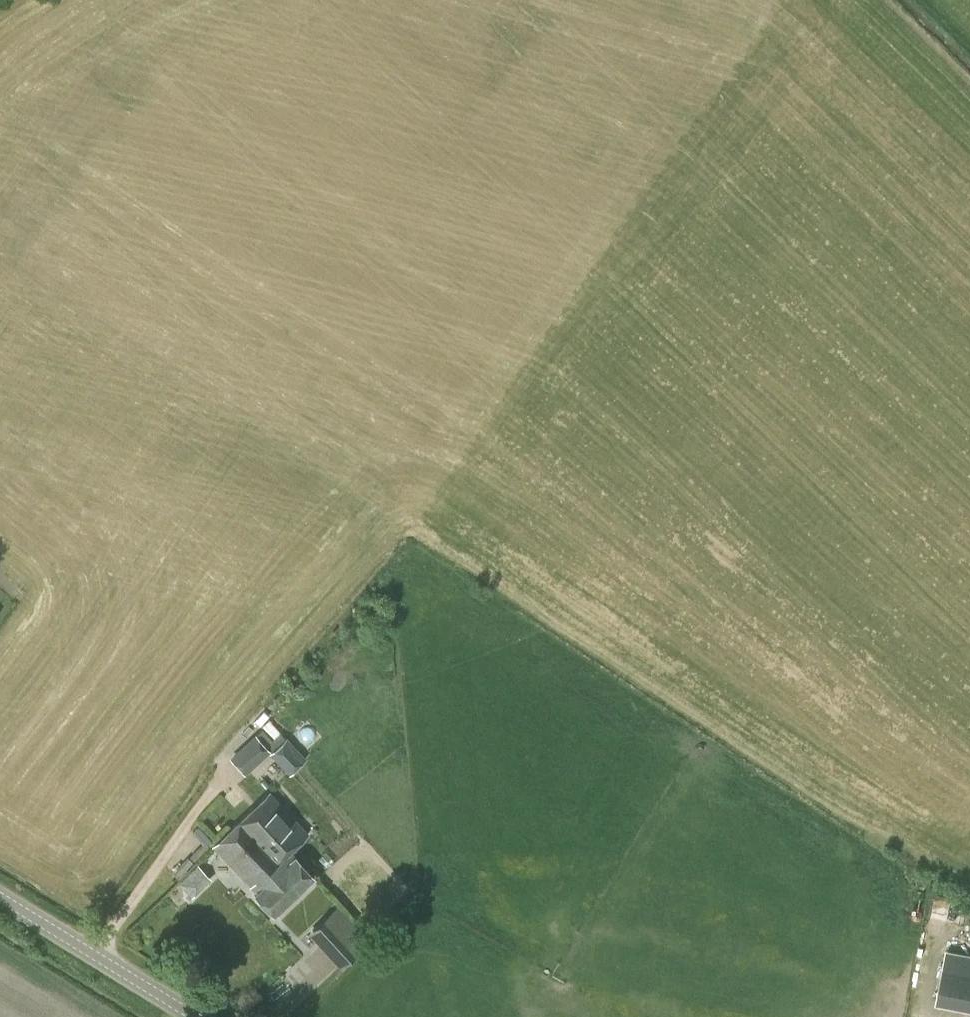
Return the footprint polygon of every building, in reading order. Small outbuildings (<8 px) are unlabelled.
[(272,739),(263,729),(256,735),(255,734),(229,757),(245,774),(270,752),(289,774),(306,758),(287,737),(286,738),(280,732),(272,739)] [(289,850),(290,851),(308,834),(269,792),(231,828),(271,867),(289,850)] [(314,876),(290,851),(289,850),(271,867),(231,828),(213,845),(257,892),(255,893),(274,914),(314,876)] [(312,929),(320,937),(326,943),(342,928),(361,949),(370,940),(337,905),(312,929)] [(943,967),(935,1003),(969,1010),(969,973),(943,967)]
